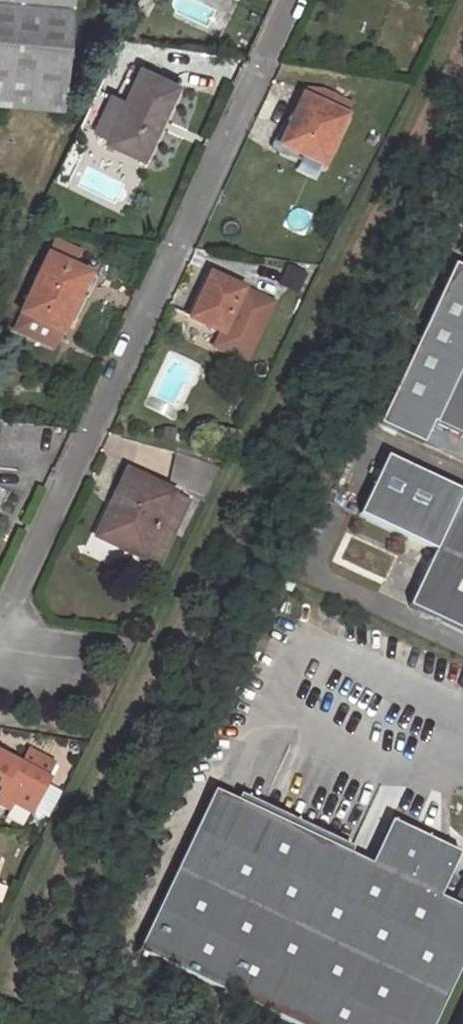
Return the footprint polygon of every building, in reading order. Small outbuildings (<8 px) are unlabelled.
[(58,107),(68,0),(0,0),(0,102),(58,107)] [(144,19),(133,14),(125,31),(136,36),(144,19)] [(106,142),(142,159),(158,127),(152,123),(155,115),(162,118),(177,87),(140,70),(106,142)] [(302,95),(280,143),(323,164),(346,116),(302,95)] [(158,127),(162,118),(155,115),(152,123),(158,127)] [(53,237),(48,248),(73,261),(78,249),(53,237)] [(57,329),(61,331),(88,276),(44,254),(17,311),(21,312),(12,330),(49,346),(57,329)] [(457,262),(380,423),(425,444),(436,422),(462,434),(462,265),(457,262)] [(206,272),(185,314),(189,316),(211,275),(206,272)] [(222,332),(243,289),(211,275),(189,316),(222,332)] [(243,407),(232,403),(223,422),(234,426),(243,407)] [(229,450),(210,447),(210,460),(228,461),(229,450)] [(219,468),(175,452),(169,482),(206,496),(219,468)] [(409,604),(462,629),(462,490),(388,454),(360,512),(435,548),(409,604)] [(126,470),(111,502),(119,506),(103,540),(159,565),(189,499),(126,470)] [(119,506),(111,502),(95,536),(103,540),(119,506)] [(15,803),(32,812),(50,780),(0,753),(0,794),(15,803)] [(462,958),(462,906),(439,894),(460,851),(391,818),(370,862),(214,787),(138,947),(300,1023),(432,1023),(462,958)] [(15,803),(0,794),(0,805),(11,811),(15,803)]
